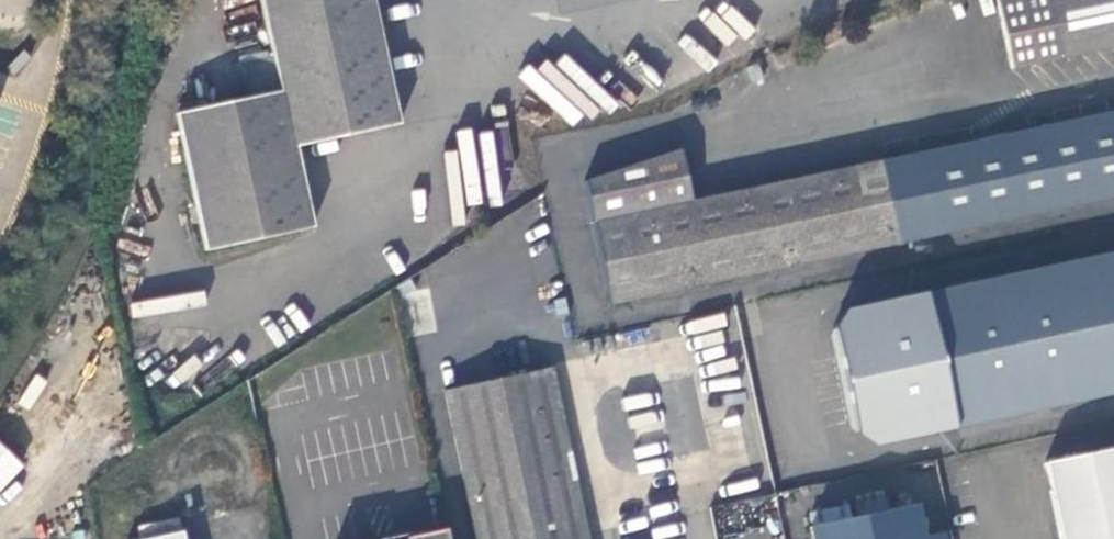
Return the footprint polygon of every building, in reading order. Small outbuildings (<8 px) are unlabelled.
[(203,247),(308,225),(291,144),(397,121),(371,0),(259,0),(278,90),(175,113),(203,247)] [(1010,69),(1113,48),(1113,0),(996,0),(1010,69)] [(612,304),(1113,196),(1113,109),(694,201),(682,150),(587,182),(612,304)] [(955,426),(1113,393),(1113,252),(926,291),(955,426)] [(478,538),(590,538),(554,367),(446,389),(478,538)] [(25,467),(0,442),(0,492),(25,467)] [(1045,463),(1061,538),(1113,538),(1113,448),(1045,463)] [(814,538),(927,538),(919,502),(811,525),(814,538)] [(182,528),(133,538),(184,538),(182,528)] [(397,538),(444,538),(442,529),(435,531),(397,538)]
